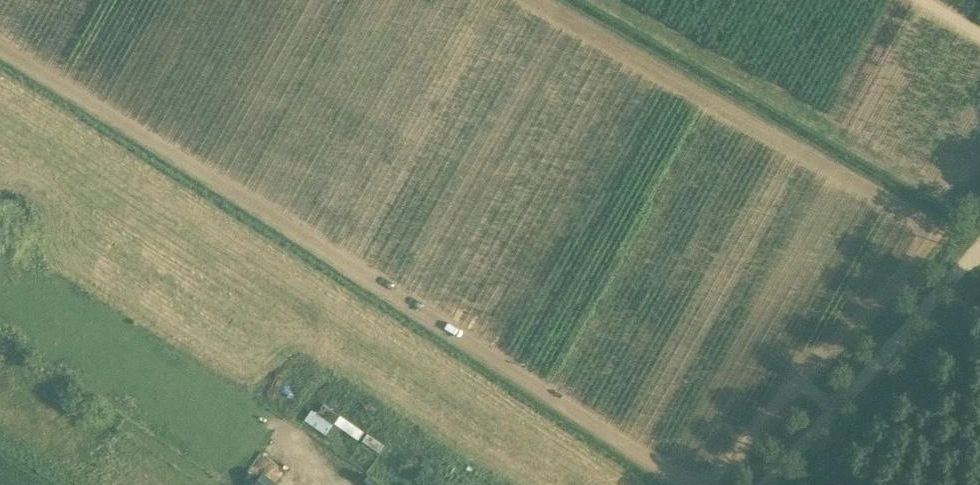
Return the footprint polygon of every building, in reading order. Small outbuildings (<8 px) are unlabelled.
[(335,438),(342,427),(360,439),(367,429),(323,399),(308,420),(335,438)] [(267,469),(255,484),(287,484),(267,469)]
